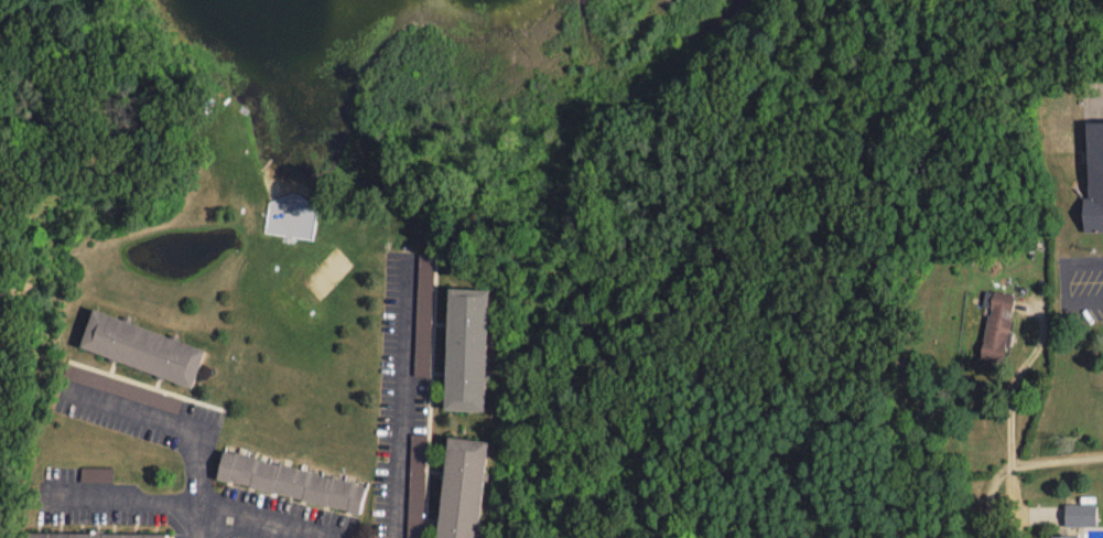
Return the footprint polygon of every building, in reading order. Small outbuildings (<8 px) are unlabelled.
[(1084,197),(1084,231),(1102,231),(1102,122),(1088,122),(1089,197),(1084,197)] [(431,376),(435,253),(419,252),(416,357),(424,357),(424,369),(422,369),(422,375),(431,376)] [(446,409),(487,411),(491,289),(450,287),(446,409)] [(981,357),(1005,361),(1016,294),(986,289),(983,305),(989,306),(981,357)] [(79,348),(194,386),(207,348),(92,309),(79,348)] [(427,433),(412,433),(408,537),(423,537),(427,433)] [(490,440),(449,436),(438,537),(479,537),(490,440)] [(368,482),(225,451),(218,480),(362,511),(368,482)] [(1065,525),(1097,525),(1097,503),(1065,503),(1065,525)]
